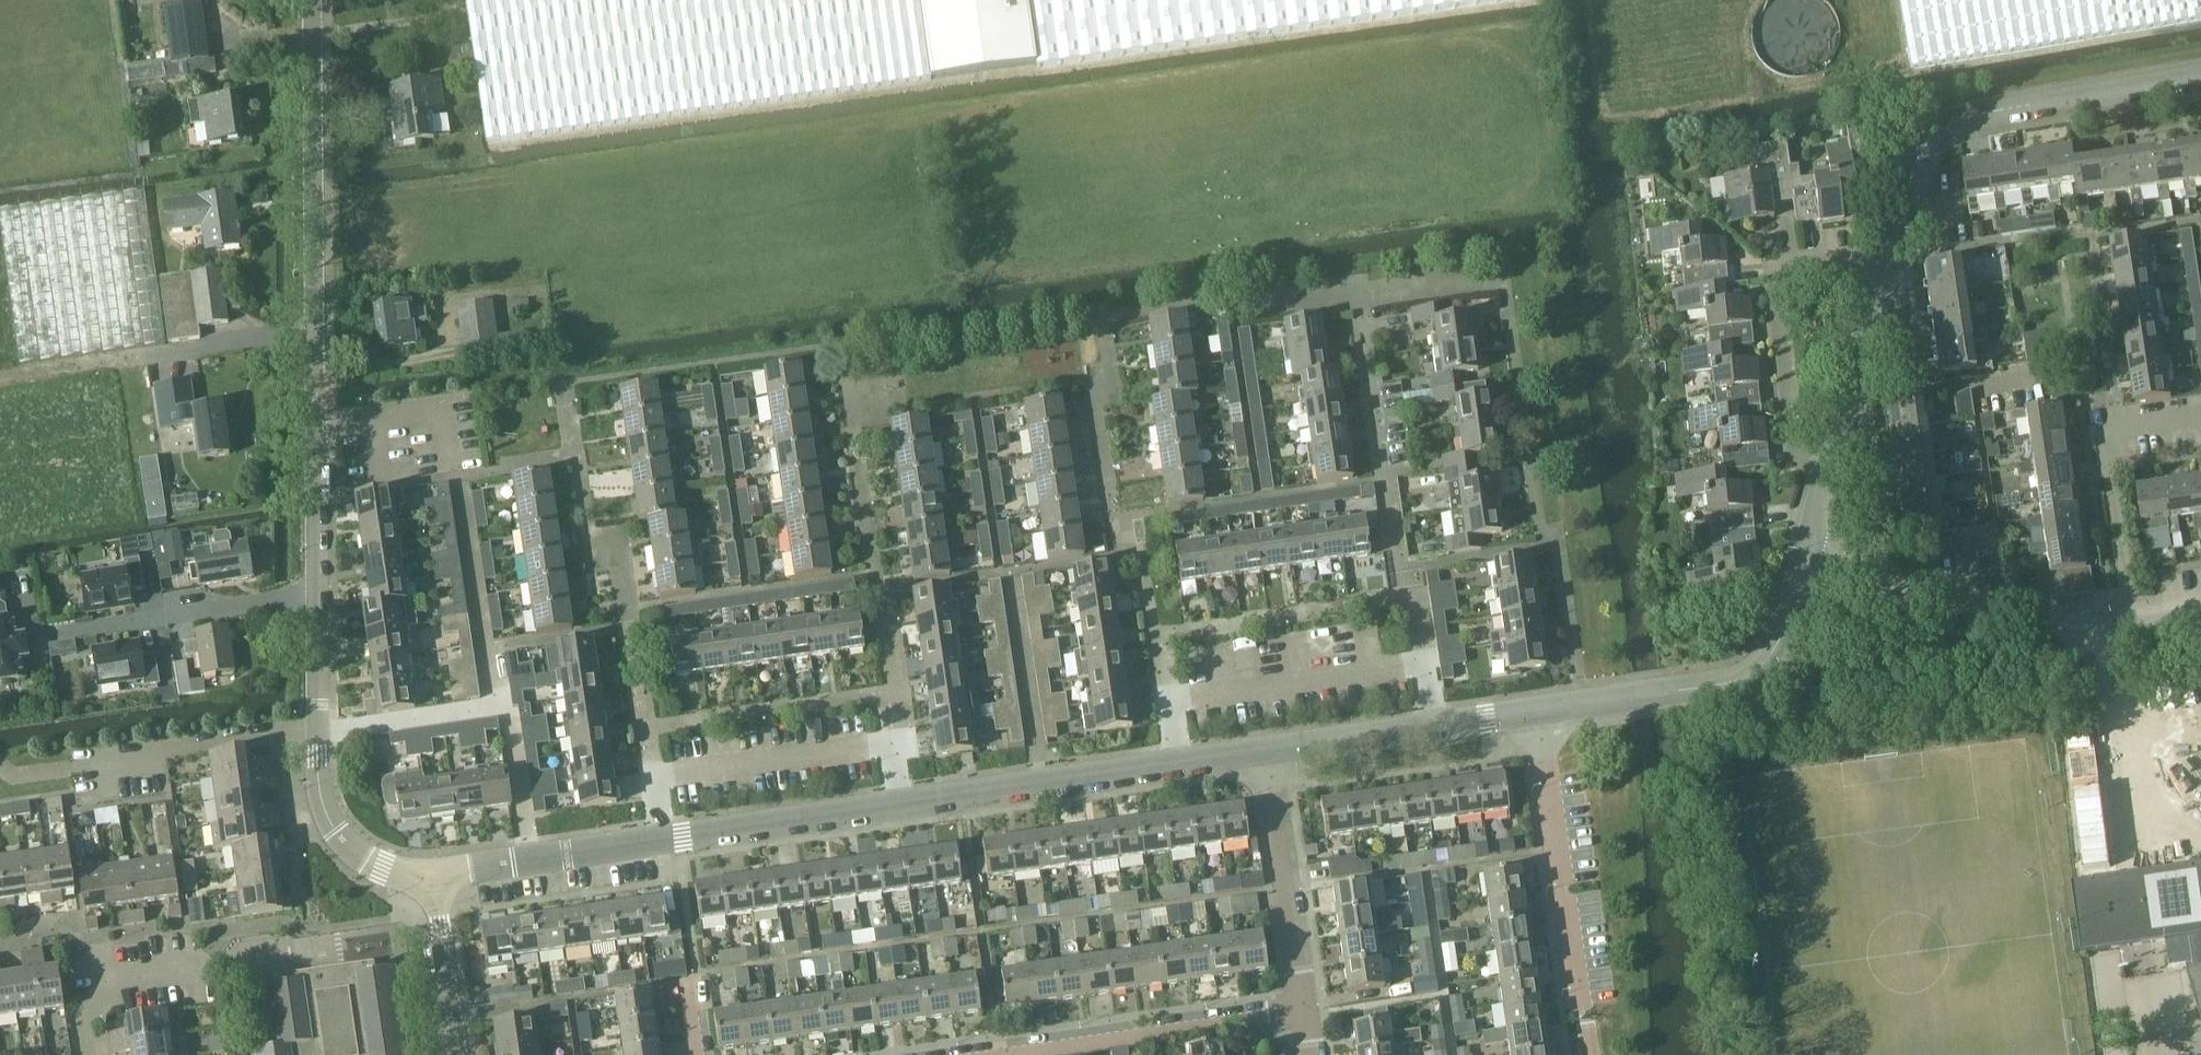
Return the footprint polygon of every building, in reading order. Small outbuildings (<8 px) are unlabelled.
[(173,63),(209,58),(201,0),(164,5),(173,63)] [(477,72),(487,143),(929,80),(918,0),(466,0),(477,72)] [(929,80),(1034,65),(1025,0),(918,0),(929,80)] [(1034,65),(1035,66),(1491,0),(1025,0),(1034,65)] [(1840,38),(1840,29),(1837,20),(1832,12),(1827,5),(1821,0),(1766,0),(1761,4),(1755,12),(1750,20),(1748,27),(1747,37),(1747,45),(1749,54),(1754,63),(1760,71),(1767,77),(1774,81),(1784,84),(1791,85),(1799,85),(1810,82),(1820,77),(1827,71),(1833,63),(1837,56),(1840,47),(1840,38)] [(1912,67),(2064,42),(2200,18),(2200,0),(1900,0),(1912,67)] [(452,76),(474,73),(470,46),(448,49),(452,76)] [(173,63),(166,64),(168,78),(217,71),(215,58),(209,58),(173,63)] [(430,110),(444,108),(440,78),(389,85),(398,143),(434,137),(430,110)] [(234,94),(189,101),(193,124),(206,122),(209,143),(241,139),(234,94)] [(1798,164),(1791,165),(1790,165),(1795,200),(1794,200),(1797,222),(1821,219),(1821,220),(1845,217),(1841,192),(1857,190),(1856,181),(1886,177),(1878,121),(1847,126),(1849,143),(1840,144),(1839,139),(1827,141),(1831,174),(1800,178),(1798,164)] [(1774,203),(1794,200),(1795,200),(1790,165),(1791,165),(1788,142),(1753,147),(1755,163),(1751,163),(1752,173),(1726,177),(1732,221),(1775,215),(1774,203)] [(2182,147),(2187,183),(2185,183),(2188,199),(2198,198),(2196,181),(2200,181),(2200,144),(2182,147)] [(2061,200),(2059,184),(2079,181),(2076,162),(2074,147),(2046,151),(2051,186),(2049,186),(2051,199),(2051,202),(2061,200)] [(2182,147),(2155,151),(2160,186),(2159,187),(2161,203),(2171,201),(2169,185),(2185,183),(2187,183),(2182,147)] [(2049,186),(2051,186),(2046,151),(2019,155),(2024,189),(2022,190),(2024,206),(2035,204),(2034,201),(2051,199),(2049,186)] [(2160,186),(2155,151),(2128,155),(2133,190),(2132,190),(2134,207),(2144,206),(2142,189),(2159,187),(2160,186)] [(2019,155),(1991,159),(1996,194),(1995,193),(1997,209),(2008,208),(2006,192),(2022,190),(2024,189),(2019,155)] [(2128,155),(2102,159),(2107,194),(2106,194),(2108,210),(2111,228),(2121,226),(2118,209),(2117,209),(2115,192),(2132,190),(2133,190),(2128,155)] [(1981,212),(1978,196),(1995,193),(1996,194),(1991,159),(1966,162),(1971,197),(1969,197),(1971,214),(1981,212)] [(2107,194),(2102,159),(2076,162),(2079,181),(2081,197),(2079,197),(2082,225),(2091,223),(2090,213),(2091,213),(2089,196),(2106,194),(2107,194)] [(0,210),(0,221),(20,364),(169,343),(201,339),(199,328),(229,324),(228,311),(222,271),(193,275),(193,274),(161,279),(157,278),(145,190),(0,210)] [(207,250),(241,245),(234,192),(164,203),(168,231),(203,226),(207,250)] [(2039,219),(2028,220),(2030,232),(2040,231),(2039,219)] [(2028,220),(2017,222),(2019,234),(2030,232),(2028,220)] [(1982,223),(1973,224),(1976,240),(1985,239),(1982,223)] [(1654,255),(1681,252),(1686,289),(1724,284),(1724,285),(1730,285),(1727,265),(1729,264),(1726,239),(1701,242),(1699,226),(1651,231),(1654,255)] [(2193,228),(2182,230),(2186,258),(2197,256),(2193,228)] [(2149,234),(2113,240),(2117,268),(2153,263),(2157,262),(2155,249),(2151,250),(2149,234)] [(2197,256),(2186,258),(2190,284),(2200,283),(2200,280),(2197,256)] [(1925,264),(1929,291),(1964,287),(1964,289),(1981,287),(1980,277),(1963,280),(1960,259),(1925,264)] [(2153,263),(2117,268),(2121,295),(2158,289),(2155,274),(2159,274),(2157,262),(2153,263)] [(2200,310),(2200,283),(2190,284),(2194,311),(2200,310)] [(1707,310),(1711,348),(1732,345),(1732,347),(1755,344),(1752,323),(1754,323),(1752,298),(1726,301),(1724,285),(1724,284),(1686,289),(1676,290),(1679,313),(1707,310)] [(1964,287),(1929,291),(1933,319),(1968,314),(1968,317),(1969,317),(1985,314),(1984,304),(1967,306),(1964,289),(1964,287)] [(2158,289),(2121,295),(2125,321),(2161,316),(2165,315),(2163,303),(2160,304),(2158,289)] [(415,322),(428,321),(426,308),(413,309),(412,300),(379,305),(385,348),(418,344),(415,322)] [(465,359),(500,354),(498,335),(493,301),(458,305),(465,359)] [(1448,305),(1413,311),(1414,324),(1435,321),(1437,336),(1433,337),(1434,349),(1475,342),(1472,315),(1450,318),(1448,305)] [(1186,314),(1150,319),(1153,345),(1189,340),(1186,314)] [(1971,333),(1969,317),(1968,317),(1968,314),(1933,319),(1937,345),(1971,340),(1972,343),(1990,340),(1988,331),(1971,333)] [(2161,316),(2125,321),(2129,348),(2165,343),(2163,328),(2167,328),(2165,315),(2161,316)] [(1227,318),(1216,319),(1219,335),(1230,334),(1227,318)] [(1288,339),(1283,339),(1285,351),(1325,345),(1322,318),(1286,323),(1288,339)] [(1250,328),(1238,330),(1242,357),(1254,355),(1250,328)] [(2024,334),(2027,360),(2043,358),(2040,331),(2024,334)] [(1230,334),(1219,335),(1222,354),(1232,352),(1230,334)] [(1193,366),(1189,340),(1153,345),(1157,371),(1193,366)] [(1992,358),(1975,360),(1972,343),(1971,340),(1937,345),(1941,373),(1976,368),(1976,370),(1994,367),(1992,358)] [(1438,375),(1432,376),(1434,390),(1468,385),(1466,372),(1480,370),(1479,368),(1483,367),(1481,356),(1478,357),(1475,342),(1434,349),(1438,375)] [(2165,343),(2129,348),(2133,374),(2169,369),(2173,369),(2171,357),(2167,357),(2165,343)] [(1325,345),(1285,351),(1286,363),(1292,362),(1294,379),(1303,377),(1302,375),(1329,371),(1325,345)] [(1686,374),(1713,371),(1718,408),(1738,406),(1738,408),(1762,405),(1759,384),(1761,384),(1758,359),(1733,362),(1732,347),(1732,345),(1711,348),(1683,351),(1686,374)] [(1258,382),(1254,355),(1242,357),(1246,384),(1258,382)] [(764,369),(764,370),(768,396),(804,391),(800,363),(764,369)] [(1161,398),(1197,393),(1193,366),(1157,371),(1161,398)] [(1300,393),(1301,403),(1342,397),(1338,369),(1329,371),(1302,375),(1303,377),(1305,392),(1300,393)] [(2169,369),(2133,374),(2137,403),(2173,397),(2171,382),(2175,382),(2173,369),(2169,369)] [(1235,371),(1224,372),(1227,389),(1237,388),(1235,371)] [(189,380),(154,386),(162,430),(194,425),(197,445),(200,462),(230,457),(228,439),(221,405),(194,410),(189,380)] [(1258,382),(1246,384),(1250,410),(1262,409),(1258,382)] [(656,383),(620,388),(624,414),(660,408),(656,383)] [(732,384),(721,386),(724,403),(735,402),(735,400),(741,399),(739,389),(733,389),(732,384)] [(713,385),(701,387),(704,404),(715,403),(713,385)] [(1468,385),(1434,390),(1436,403),(1457,400),(1459,415),(1454,415),(1456,427),(1497,420),(1493,395),(1470,398),(1468,385)] [(1237,388),(1227,389),(1230,406),(1231,416),(1241,414),(1240,405),(1237,388)] [(1967,390),(1955,397),(1958,420),(1975,418),(1971,389),(1967,390)] [(808,416),(804,391),(768,396),(772,421),(808,416)] [(1153,400),(1157,427),(1192,421),(1189,395),(1153,400)] [(1922,396),(1887,401),(1891,429),(1926,423),(1926,425),(1943,423),(1941,413),(1925,416),(1922,396)] [(1025,403),(1025,404),(1029,429),(1065,424),(1061,397),(1025,403)] [(1303,416),(1308,415),(1310,429),(1346,424),(1342,397),(1301,403),(1303,416)] [(737,419),(735,402),(724,403),(726,421),(737,419)] [(718,420),(715,403),(704,404),(706,422),(718,420)] [(2027,409),(2010,411),(2010,413),(2011,421),(2028,419),(2031,435),(2031,438),(2066,433),(2062,405),(2027,411),(2027,409)] [(1740,423),(1738,408),(1738,406),(1718,408),(1690,412),(1693,439),(1720,436),(1724,470),(1725,470),(1769,465),(1766,445),(1768,444),(1765,420),(1740,423)] [(664,434),(660,408),(624,414),(628,439),(664,434)] [(1266,435),(1262,409),(1250,410),(1254,437),(1266,435)] [(1241,414),(1231,416),(1235,442),(1245,441),(1243,423),(1241,414)] [(776,447),(812,442),(808,416),(772,421),(776,447)] [(891,422),(891,424),(894,448),(931,443),(927,417),(891,422)] [(982,419),(984,437),(995,435),(993,418),(982,419)] [(1079,438),(1094,435),(1090,418),(1075,421),(1079,438)] [(1465,453),(1444,456),(1446,470),(1482,465),(1480,451),(1501,448),(1497,420),(1456,427),(1458,439),(1463,438),(1465,453)] [(962,422),(965,440),(976,438),(973,421),(962,422)] [(1196,448),(1192,421),(1157,427),(1161,453),(1196,448)] [(1926,423),(1891,429),(1895,455),(1930,450),(1930,453),(1947,450),(1946,449),(1959,447),(1957,436),(1945,437),(1945,440),(1929,442),(1926,425),(1926,423)] [(1069,450),(1065,424),(1029,429),(1033,455),(1069,450)] [(1307,446),(1309,457),(1350,451),(1346,424),(1310,429),(1312,445),(1307,446)] [(2031,435),(2013,437),(2015,448),(2032,445),(2035,463),(2035,465),(2070,460),(2066,433),(2031,438),(2031,435)] [(628,439),(632,466),(667,461),(664,434),(628,439)] [(998,453),(995,435),(984,437),(987,454),(998,453)] [(1258,464),(1270,462),(1266,435),(1254,437),(1258,464)] [(729,438),(731,455),(742,454),(740,436),(729,438)] [(709,439),(712,456),(723,455),(720,437),(709,439)] [(978,455),(976,438),(965,440),(967,457),(978,455)] [(1200,441),(1201,447),(1218,445),(1218,438),(1200,441)] [(1245,441),(1235,442),(1238,459),(1248,458),(1245,441)] [(816,469),(812,442),(776,447),(780,474),(816,469)] [(935,469),(931,443),(894,448),(898,474),(935,469)] [(1999,444),(1986,446),(1988,458),(2001,456),(1999,444)] [(1200,473),(1196,448),(1161,453),(1164,478),(1200,473)] [(1037,480),(1073,475),(1069,450),(1033,455),(1037,480)] [(1930,450),(1895,455),(1899,483),(1934,478),(1934,479),(1962,475),(1961,467),(1949,469),(1949,467),(1932,470),(1930,453),(1930,450)] [(1354,479),(1350,451),(1309,457),(1311,470),(1316,469),(1318,484),(1354,479)] [(745,471),(742,454),(731,455),(734,473),(745,471)] [(726,472),(723,455),(712,456),(714,474),(726,472)] [(1679,460),(1660,462),(1661,475),(1680,473),(1679,460)] [(2035,463),(2017,465),(2019,475),(2036,472),(2039,489),(2039,492),(2074,487),(2070,460),(2035,465),(2035,463)] [(671,486),(667,461),(632,466),(635,491),(671,486)] [(1274,490),(1270,462),(1258,464),(1262,491),(1274,490)] [(1482,465),(1446,470),(1448,484),(1452,510),(1499,503),(1497,489),(1501,487),(1500,480),(1495,479),(1495,475),(1483,476),(1482,465)] [(783,499),(820,494),(816,469),(780,474),(783,499)] [(902,500),(939,495),(935,469),(898,474),(902,500)] [(989,471),(992,489),(1003,487),(1000,469),(989,471)] [(549,470),(512,476),(516,502),(553,496),(549,470)] [(1708,496),(1713,533),(1756,528),(1753,508),(1755,508),(1752,483),(1727,486),(1725,470),(1724,470),(1677,475),(1680,499),(1708,496)] [(981,472),(970,474),(972,491),(983,490),(981,472)] [(1168,506),(1204,501),(1200,473),(1164,478),(1168,506)] [(1077,501),(1073,475),(1037,480),(1041,506),(1077,501)] [(1253,493),(1251,475),(1240,477),(1242,494),(1253,493)] [(1934,478),(1899,483),(1903,509),(1937,503),(1938,506),(1947,505),(1954,503),(1954,501),(1962,500),(1961,493),(1953,494),(1936,496),(1934,479),(1934,478)] [(2193,479),(2166,483),(2171,518),(2169,518),(2172,535),(2174,535),(2176,550),(2183,549),(2181,534),(2179,517),(2196,514),(2198,514),(2193,479)] [(438,496),(424,498),(426,511),(452,507),(448,480),(436,482),(438,496)] [(2169,518),(2171,518),(2166,483),(2139,487),(2144,522),(2142,522),(2145,539),(2155,538),(2152,520),(2169,518)] [(161,484),(144,486),(149,520),(150,525),(150,527),(167,525),(167,522),(166,517),(161,484)] [(648,517),(675,514),(671,486),(635,491),(639,519),(648,517)] [(1360,486),(1335,490),(1336,502),(1361,498),(1360,486)] [(1005,504),(1003,487),(992,489),(994,506),(1005,504)] [(2022,493),(2005,496),(2007,506),(2023,504),(2023,501),(2040,499),(2043,517),(2043,518),(2078,513),(2074,487),(2039,492),(2039,489),(2021,491),(2022,493)] [(392,489),(355,494),(359,521),(400,515),(399,504),(394,504),(392,489)] [(737,490),(739,508),(750,506),(748,489),(737,490)] [(471,492),(473,509),(484,507),(482,490),(471,492)] [(717,492),(719,509),(731,507),(728,490),(717,492)] [(986,507),(983,490),(972,491),(975,509),(986,507)] [(824,521),(820,494),(783,499),(787,525),(824,521)] [(201,508),(199,495),(173,498),(175,511),(201,508)] [(943,521),(939,495),(902,500),(906,526),(943,521)] [(557,522),(553,496),(516,502),(520,528),(557,522)] [(1041,506),(1045,532),(1081,527),(1077,501),(1041,506)] [(1456,538),(1447,539),(1449,554),(1484,548),(1482,534),(1503,531),(1499,503),(1452,510),(1456,538)] [(753,523),(750,506),(739,508),(741,525),(753,523)] [(442,523),(444,536),(456,535),(452,507),(426,511),(428,525),(442,523)] [(487,524),(484,507),(473,509),(476,526),(487,524)] [(733,525),(731,507),(719,509),(722,526),(733,525)] [(684,512),(675,514),(648,517),(652,543),(688,538),(684,512)] [(2043,517),(2025,519),(2027,528),(2044,525),(2046,543),(2047,545),(2082,540),(2078,513),(2043,518),(2043,517)] [(402,527),(400,515),(359,521),(363,548),(399,543),(397,528),(402,527)] [(1351,522),(1350,517),(1339,519),(1345,559),(1371,556),(1367,520),(1351,522)] [(1318,563),(1345,559),(1339,519),(1326,520),(1327,525),(1313,527),(1318,563)] [(787,525),(791,552),(828,547),(824,521),(787,525)] [(906,526),(910,552),(946,547),(943,521),(906,526)] [(524,554),(560,548),(557,522),(520,528),(524,554)] [(997,523),(999,541),(1010,539),(1008,522),(997,523)] [(978,531),(963,533),(965,546),(980,543),(991,542),(988,524),(977,526),(978,531)] [(1297,529),(1296,524),(1285,526),(1291,567),(1318,563),(1313,527),(1297,529)] [(1273,533),(1258,535),(1263,570),(1291,567),(1285,526),(1272,528),(1273,533)] [(1049,560),(1085,555),(1081,527),(1045,532),(1049,560)] [(1762,573),(1760,549),(1758,548),(1756,528),(1713,533),(1717,572),(1689,576),(1691,598),(1739,593),(1738,576),(1762,573)] [(253,577),(247,541),(232,544),(231,534),(227,531),(217,533),(214,537),(216,547),(196,550),(202,586),(253,577)] [(1243,537),(1243,532),(1230,534),(1236,574),(1263,570),(1258,535),(1243,537)] [(180,533),(162,536),(168,564),(185,561),(180,533)] [(1220,540),(1204,542),(1210,578),(1236,574),(1230,534),(1219,535),(1220,540)] [(456,535),(444,536),(446,550),(458,548),(456,535)] [(151,537),(137,539),(137,541),(139,554),(154,552),(152,538),(151,537)] [(1010,539),(999,541),(1003,567),(1014,565),(1011,545),(1024,544),(1023,537),(1010,539)] [(1176,546),(1181,582),(1210,578),(1204,542),(1204,537),(1192,538),(1193,543),(1176,546)] [(656,570),(692,565),(688,538),(652,543),(656,570)] [(744,542),(746,559),(758,557),(755,540),(744,542)] [(2046,543),(2029,545),(2031,554),(2048,552),(2051,573),(2064,571),(2077,569),(2086,568),(2082,540),(2047,545),(2046,543)] [(479,544),(481,562),(492,560),(489,542),(479,544)] [(994,559),(991,542),(980,543),(982,561),(994,559)] [(406,557),(402,558),(399,543),(363,548),(367,574),(408,569),(406,557)] [(724,544),(727,562),(738,560),(735,543),(724,544)] [(795,578),(831,572),(828,547),(791,552),(795,578)] [(914,579),(950,574),(946,547),(910,552),(914,579)] [(564,574),(560,548),(524,554),(527,580),(564,574)] [(2151,554),(2142,555),(2144,568),(2151,567),(2152,567),(2152,566),(2151,554)] [(760,575),(758,557),(746,559),(749,576),(760,575)] [(1498,578),(1493,578),(1495,590),(1535,584),(1531,557),(1495,562),(1498,578)] [(127,569),(81,577),(87,611),(133,604),(131,591),(145,589),(140,558),(126,561),(127,569)] [(495,578),(492,560),(481,562),(484,579),(495,578)] [(741,578),(738,560),(727,562),(729,579),(741,578)] [(1077,583),(1071,584),(1073,595),(1114,589),(1110,562),(1075,567),(1077,583)] [(696,592),(692,565),(656,570),(660,597),(696,592)] [(2086,568),(2077,569),(2081,593),(2094,591),(2091,567),(2086,568)] [(410,581),(408,569),(367,574),(371,601),(361,602),(362,604),(407,597),(405,582),(410,581)] [(2077,569),(2064,571),(2068,595),(2081,593),(2077,569)] [(1440,570),(1427,572),(1432,600),(1457,596),(1455,581),(1442,583),(1440,570)] [(2064,571),(2051,573),(2054,597),(2068,595),(2064,571)] [(2051,573),(2038,575),(2042,599),(2054,597),(2051,573)] [(531,607),(568,601),(564,574),(527,580),(531,607)] [(1035,574),(1022,576),(1024,589),(1037,587),(1035,574)] [(462,575),(450,577),(452,590),(464,589),(462,575)] [(991,594),(976,596),(978,609),(1004,605),(1000,579),(989,580),(991,594)] [(1539,610),(1535,584),(1495,590),(1496,602),(1501,602),(1503,616),(1539,610)] [(950,586),(914,592),(918,618),(959,612),(957,600),(952,601),(950,586)] [(464,589),(452,590),(454,604),(466,602),(464,589)] [(1114,589),(1073,595),(1075,607),(1080,607),(1082,621),(1118,615),(1114,589)] [(487,596),(489,613),(500,611),(497,594),(487,596)] [(1459,608),(1457,596),(1432,600),(1434,613),(1436,626),(1448,625),(1445,610),(1459,608)] [(407,597),(362,604),(365,629),(407,623),(417,622),(416,613),(412,613),(409,598),(408,598),(407,597)] [(572,627),(568,601),(531,607),(535,633),(572,627)] [(22,658),(27,657),(29,657),(28,654),(26,639),(25,636),(23,636),(19,637),(16,617),(7,619),(5,606),(0,602),(0,682),(26,678),(22,658)] [(996,621),(998,634),(1009,633),(1004,605),(978,609),(981,623),(996,621)] [(845,614),(844,608),(831,610),(837,651),(865,647),(859,611),(845,614)] [(821,617),(806,619),(812,655),(837,651),(831,610),(820,612),(821,617)] [(1489,634),(1491,646),(1544,638),(1539,610),(1503,616),(1506,631),(1489,634)] [(502,629),(500,611),(489,613),(491,630),(502,629)] [(960,623),(959,612),(918,618),(922,645),(958,640),(956,624),(960,623)] [(1041,614),(1028,616),(1030,628),(1043,627),(1041,614)] [(1085,637),(1080,638),(1082,649),(1122,643),(1118,615),(1082,621),(1085,637)] [(790,622),(790,617),(779,619),(785,659),(812,655),(806,619),(790,622)] [(767,625),(752,627),(758,663),(785,659),(779,619),(766,621),(767,625)] [(417,622),(407,623),(365,629),(369,656),(406,651),(404,636),(409,635),(408,625),(418,624),(417,622)] [(736,630),(736,624),(724,626),(730,667),(758,663),(752,627),(736,630)] [(229,625),(197,630),(198,642),(185,644),(187,656),(200,654),(203,675),(236,671),(229,625)] [(1436,626),(1440,654),(1466,650),(1463,634),(1450,636),(1448,625),(1436,626)] [(713,633),(699,635),(704,671),(730,667),(724,626),(712,628),(713,633)] [(1043,627),(1030,628),(1032,642),(1045,640),(1043,627)] [(469,628),(458,630),(460,643),(471,641),(469,628)] [(676,676),(704,671),(699,635),(698,630),(685,632),(686,637),(670,639),(676,676)] [(1013,659),(1009,633),(998,634),(1000,647),(985,650),(987,663),(1013,659)] [(52,659),(79,657),(77,637),(51,639),(52,659)] [(559,659),(554,659),(555,671),(596,665),(593,638),(557,643),(559,659)] [(1511,670),(1548,665),(1544,638),(1491,646),(1492,657),(1505,656),(1509,655),(1511,670)] [(965,654),(960,655),(958,640),(922,645),(926,672),(967,666),(965,654)] [(448,659),(450,673),(475,669),(471,641),(460,643),(462,657),(448,659)] [(140,643),(93,650),(99,685),(145,677),(146,686),(160,683),(156,653),(142,656),(140,643)] [(1082,649),(1074,650),(1078,677),(1086,676),(1126,670),(1122,643),(1082,649)] [(516,649),(504,651),(508,678),(535,674),(533,661),(518,663),(516,649)] [(1453,663),(1468,661),(1466,650),(1440,654),(1444,680),(1456,679),(1453,663)] [(413,664),(408,665),(406,651),(369,656),(374,684),(415,678),(413,664)] [(1017,686),(1013,659),(987,663),(989,677),(1003,675),(1005,688),(1017,686)] [(190,681),(187,661),(175,663),(181,696),(206,692),(204,679),(190,681)] [(596,665),(555,671),(557,683),(563,682),(565,697),(600,692),(596,665)] [(969,677),(967,666),(926,672),(930,699),(966,693),(964,678),(969,677)] [(1048,667),(1036,669),(1038,683),(1051,681),(1048,667)] [(479,697),(475,669),(450,673),(452,686),(466,684),(468,698),(479,697)] [(1126,670),(1086,676),(1087,679),(1089,692),(1088,692),(1089,703),(1130,696),(1126,670)] [(417,688),(415,678),(374,684),(378,711),(414,706),(412,689),(417,688)] [(1051,681),(1038,683),(1040,696),(1053,694),(1051,681)] [(993,704),(995,716),(1021,712),(1017,686),(1005,688),(1007,701),(993,704)] [(177,687),(155,691),(157,706),(179,702),(177,687)] [(522,689),(510,691),(512,704),(518,703),(524,703),(522,689)] [(567,713),(562,713),(564,725),(604,719),(602,706),(605,704),(604,696),(601,695),(600,692),(565,697),(567,713)] [(930,699),(934,725),(975,719),(973,708),(969,709),(966,693),(930,699)] [(1089,703),(1084,704),(1088,731),(1099,730),(1134,724),(1130,696),(1089,703)] [(524,703),(518,703),(520,718),(532,716),(530,702),(524,703)] [(1014,743),(1026,741),(1021,712),(995,716),(997,730),(1011,727),(1014,743)] [(498,718),(484,720),(486,732),(499,730),(498,718)] [(975,719),(934,725),(938,753),(939,754),(964,750),(975,748),(972,731),(982,730),(981,718),(975,719)] [(604,719),(564,725),(565,736),(571,736),(573,750),(608,745),(608,744),(610,742),(609,734),(606,733),(604,719)] [(1057,721),(1044,723),(1046,737),(1059,735),(1057,721)] [(457,724),(443,726),(445,738),(459,736),(457,724)] [(432,740),(445,738),(443,726),(417,729),(421,756),(434,754),(432,740)] [(407,758),(421,756),(417,729),(389,733),(391,746),(405,744),(407,758)] [(535,743),(524,744),(526,757),(537,755),(535,743)] [(575,766),(570,767),(571,778),(612,772),(608,745),(573,750),(575,766)] [(250,747),(210,753),(213,775),(213,777),(273,768),(272,757),(252,760),(250,747)] [(537,755),(526,757),(528,771),(539,769),(537,755)] [(489,771),(489,767),(477,769),(483,809),(511,805),(506,769),(489,771)] [(273,768),(213,777),(217,800),(257,794),(255,782),(275,779),(273,768)] [(384,801),(386,805),(390,808),(394,809),(400,808),(402,821),(430,816),(424,776),(423,776),(422,769),(395,773),(395,775),(390,776),(385,778),(382,782),(382,786),(384,801)] [(456,813),(483,809),(477,769),(465,770),(466,775),(451,777),(456,813)] [(612,772),(571,778),(573,790),(579,790),(581,806),(616,801),(612,772)] [(435,774),(424,776),(430,816),(440,815),(442,819),(454,817),(455,813),(456,813),(451,777),(436,779),(435,774)] [(1505,776),(1478,780),(1483,816),(1510,812),(1505,776)] [(1457,820),(1483,816),(1478,780),(1452,784),(1457,820)] [(1431,824),(1457,820),(1452,784),(1426,788),(1431,824)] [(1426,788),(1400,791),(1405,827),(1431,824),(1426,788)] [(1405,827),(1400,791),(1374,795),(1379,831),(1378,831),(1379,837),(1391,835),(1390,829),(1405,827)] [(257,794),(217,800),(220,823),(279,815),(278,804),(259,807),(257,794)] [(1374,795),(1348,799),(1354,835),(1378,831),(1379,831),(1374,795)] [(46,799),(48,811),(63,809),(61,796),(46,799)] [(543,796),(532,797),(534,812),(545,810),(543,796)] [(1326,839),(1354,835),(1348,799),(1321,803),(1326,839)] [(29,802),(14,804),(16,816),(30,813),(29,802)] [(0,806),(0,808),(2,818),(16,816),(14,804),(0,806)] [(1244,805),(1217,809),(1223,845),(1249,841),(1244,805)] [(1223,845),(1217,809),(1191,813),(1197,849),(1223,845)] [(1191,813),(1166,816),(1172,852),(1197,849),(1191,813)] [(220,823),(211,824),(215,849),(223,847),(232,846),(232,845),(264,840),(262,829),(281,826),(279,815),(220,823)] [(1172,852),(1166,816),(1140,820),(1145,856),(1172,852)] [(1140,820),(1114,824),(1119,860),(1145,856),(1140,820)] [(1114,824),(1089,827),(1093,864),(1095,876),(1121,873),(1119,860),(1114,824)] [(1067,868),(1093,864),(1089,827),(1061,831),(1067,868)] [(1067,868),(1061,831),(1036,835),(1041,871),(1067,868)] [(1036,835),(1010,839),(1015,875),(1041,871),(1036,835)] [(264,840),(232,845),(232,846),(236,868),(286,861),(285,853),(276,855),(274,839),(264,840)] [(988,879),(1015,875),(1010,839),(983,843),(988,879)] [(1514,840),(1500,842),(1502,852),(1515,850),(1514,840)] [(1475,845),(1461,847),(1463,860),(1477,857),(1475,845)] [(961,883),(956,847),(930,851),(935,887),(961,883)] [(1449,862),(1463,860),(1461,847),(1447,849),(1449,862)] [(75,890),(69,849),(45,852),(53,903),(61,902),(59,892),(75,890)] [(930,851),(904,855),(909,891),(935,887),(930,851)] [(1435,851),(1409,854),(1411,867),(1437,864),(1435,851)] [(45,905),(53,903),(45,852),(21,856),(27,897),(43,894),(45,905)] [(1384,871),(1411,867),(1409,854),(1383,858),(1384,871)] [(909,891),(904,855),(878,858),(883,895),(909,891)] [(0,859),(0,869),(6,911),(14,909),(12,899),(27,897),(21,856),(0,859)] [(179,897),(173,856),(150,859),(156,901),(179,897)] [(1330,860),(1333,878),(1358,874),(1357,863),(1356,856),(1330,860)] [(878,858),(851,862),(857,898),(883,895),(878,858)] [(132,904),(156,901),(150,859),(126,863),(132,904)] [(182,862),(184,875),(196,874),(194,860),(182,862)] [(286,861),(236,868),(239,892),(281,886),(279,871),(287,870),(286,861)] [(1370,861),(1357,863),(1358,874),(1372,872),(1370,861)] [(857,898),(851,862),(825,866),(831,902),(857,898)] [(126,863),(103,866),(108,908),(132,904),(126,863)] [(2075,883),(2083,953),(2104,950),(2106,949),(2166,941),(2170,967),(2193,963),(2194,970),(2200,968),(2200,865),(2115,877),(2096,880),(2094,880),(2075,883)] [(79,870),(85,911),(108,908),(103,866),(79,870)] [(825,866),(799,870),(804,906),(831,902),(825,866)] [(1230,869),(1226,870),(1229,891),(1243,889),(1241,876),(1232,877),(1230,869)] [(1431,873),(1437,908),(1449,907),(1446,885),(1456,883),(1454,869),(1431,873)] [(1520,869),(1484,874),(1488,901),(1523,896),(1520,869)] [(804,906),(799,870),(774,873),(779,910),(804,906)] [(1215,893),(1229,891),(1226,870),(1221,870),(1222,879),(1213,880),(1215,893)] [(774,873),(748,877),(753,913),(779,910),(774,873)] [(198,889),(196,874),(184,875),(186,891),(198,889)] [(1421,874),(1376,880),(1377,888),(1402,885),(1405,904),(1413,903),(1425,901),(1421,874)] [(748,877),(722,881),(727,917),(753,913),(748,877)] [(695,885),(700,921),(727,917),(722,881),(695,885)] [(1333,888),(1337,914),(1373,909),(1369,883),(1333,888)] [(1189,884),(1175,886),(1177,898),(1191,896),(1189,884)] [(281,886),(239,892),(242,916),(294,909),(292,901),(283,903),(281,886)] [(1164,900),(1177,898),(1175,886),(1162,888),(1164,900)] [(1137,891),(1123,893),(1125,906),(1139,904),(1137,891)] [(1111,908),(1125,906),(1123,893),(1110,895),(1111,908)] [(1260,912),(1258,894),(1230,898),(1233,916),(1260,912)] [(1523,896),(1488,901),(1492,927),(1527,922),(1527,919),(1530,917),(1529,909),(1525,908),(1523,896)] [(1219,918),(1233,916),(1230,898),(1217,900),(1219,918)] [(188,901),(189,909),(191,924),(205,921),(201,899),(188,901)] [(667,917),(665,899),(638,903),(643,939),(670,936),(670,934),(667,917)] [(1085,899),(1071,901),(1073,914),(1087,912),(1085,899)] [(1047,917),(1073,914),(1071,901),(1046,905),(1047,917)] [(1425,901),(1413,903),(1415,916),(1427,914),(1425,901)] [(638,903),(611,907),(617,943),(643,939),(638,903)] [(1205,903),(1192,904),(1179,906),(1181,923),(1195,922),(1207,920),(1205,903)] [(180,906),(169,908),(170,917),(182,915),(180,906)] [(1033,906),(1019,909),(1021,921),(1035,919),(1033,906)] [(1168,925),(1181,923),(1179,906),(1165,908),(1168,925)] [(617,943),(611,907),(586,911),(591,947),(617,943)] [(1451,919),(1449,907),(1437,908),(1439,921),(1451,919)] [(1007,924),(1021,921),(1019,909),(1005,911),(1007,924)] [(1401,918),(1375,922),(1373,909),(1337,914),(1340,940),(1377,935),(1403,931),(1401,918)] [(144,911),(133,913),(134,922),(146,920),(144,911)] [(586,911),(560,915),(565,951),(591,947),(586,911)] [(1140,912),(1127,914),(1129,931),(1142,929),(1140,912)] [(123,924),(134,922),(133,913),(122,915),(123,924)] [(1116,933),(1129,931),(1127,914),(1113,916),(1116,933)] [(565,951),(560,915),(533,919),(539,955),(565,951)] [(678,915),(667,917),(670,934),(681,932),(678,915)] [(98,928),(96,918),(86,920),(87,930),(98,928)] [(954,918),(941,920),(943,932),(956,931),(954,918)] [(533,919),(508,923),(513,959),(539,955),(533,919)] [(1088,919),(1074,921),(1077,939),(1090,936),(1088,919)] [(929,935),(943,932),(941,920),(927,922),(929,935)] [(1074,921),(1062,923),(1064,940),(1066,940),(1077,939),(1074,921)] [(1527,922),(1492,927),(1495,953),(1531,948),(1527,922)] [(514,967),(513,959),(508,923),(482,927),(487,963),(486,963),(488,971),(514,967)] [(903,925),(883,928),(885,941),(904,938),(903,925)] [(1035,927),(1022,929),(1025,946),(1038,944),(1035,927)] [(883,928),(863,931),(865,944),(885,941),(883,928)] [(1011,948),(1025,946),(1022,929),(1009,931),(1011,948)] [(845,947),(865,944),(863,931),(843,934),(845,947)] [(1247,932),(1235,934),(1241,975),(1268,971),(1262,935),(1248,938),(1247,932)] [(823,937),(825,950),(845,947),(843,934),(823,937)] [(1225,941),(1210,943),(1215,978),(1241,975),(1235,934),(1224,935),(1225,941)] [(1380,961),(1377,935),(1340,940),(1344,966),(1380,961)] [(956,938),(943,940),(946,958),(958,956),(956,938)] [(810,939),(790,942),(792,955),(812,952),(810,939)] [(1418,941),(1420,955),(1432,953),(1430,939),(1418,941)] [(933,960),(946,958),(943,940),(930,942),(933,960)] [(1195,940),(1185,941),(1190,982),(1215,978),(1210,943),(1196,945),(1195,940)] [(1173,948),(1159,950),(1164,986),(1190,982),(1185,941),(1173,943),(1173,948)] [(772,957),(792,955),(790,942),(770,945),(772,957)] [(1442,945),(1444,959),(1456,957),(1454,944),(1442,945)] [(903,946),(891,948),(894,965),(906,963),(903,946)] [(1143,947),(1132,949),(1138,989),(1164,986),(1159,950),(1144,952),(1143,947)] [(746,948),(732,950),(734,963),(748,961),(746,948)] [(881,967),(894,965),(891,948),(879,950),(881,967)] [(1531,948),(1495,953),(1499,978),(1535,973),(1531,948)] [(43,949),(31,951),(40,1012),(65,1008),(59,967),(46,969),(43,949)] [(1121,956),(1107,958),(1112,993),(1138,989),(1132,949),(1121,950),(1121,956)] [(720,965),(734,963),(732,950),(719,952),(720,965)] [(24,972),(11,974),(16,1015),(40,1012),(31,951),(21,952),(24,972)] [(1416,995),(1438,992),(1432,953),(1420,955),(1423,977),(1413,979),(1416,995)] [(852,954),(840,956),(842,973),(855,971),(852,954)] [(1091,955),(1080,956),(1086,997),(1112,993),(1107,958),(1092,960),(1091,955)] [(840,956),(827,958),(829,975),(842,973),(840,956)] [(1069,964),(1055,966),(1060,1001),(1086,997),(1080,956),(1068,958),(1069,964)] [(1458,971),(1456,957),(1444,959),(1446,973),(1458,971)] [(674,961),(672,961),(674,978),(676,978),(687,976),(685,959),(674,961)] [(395,967),(375,970),(374,960),(283,973),(284,982),(264,985),(273,1046),(251,1049),(252,1054),(407,1054),(395,967)] [(1389,975),(1382,975),(1380,961),(1344,966),(1348,993),(1384,988),(1384,986),(1391,985),(1389,975)] [(801,962),(788,964),(790,980),(792,993),(798,993),(796,979),(803,978),(801,962)] [(1039,963),(1028,964),(1034,1004),(1060,1001),(1055,966),(1040,968),(1039,963)] [(774,966),(777,982),(790,980),(788,964),(774,966)] [(1017,971),(1002,973),(1007,1008),(1034,1004),(1028,964),(1016,966),(1017,971)] [(2187,972),(2200,1020),(2200,968),(2194,970),(2187,972)] [(748,969),(734,971),(737,989),(750,987),(748,969)] [(635,971),(621,973),(623,986),(637,983),(635,971)] [(722,973),(725,990),(737,989),(734,971),(722,973)] [(609,988),(623,986),(621,973),(607,975),(609,988)] [(1535,973),(1499,978),(1503,1005),(1538,999),(1535,973)] [(16,1015),(11,974),(0,976),(0,1017),(16,1015)] [(960,974),(948,976),(954,1017),(981,1013),(976,977),(960,979),(960,974)] [(937,977),(938,983),(924,985),(929,1020),(954,1017),(948,976),(937,977)] [(584,978),(570,980),(571,993),(585,991),(584,978)] [(557,996),(571,993),(570,980),(556,983),(557,996)] [(818,1000),(824,1035),(850,1032),(844,991),(843,981),(832,982),(834,993),(832,993),(833,998),(818,1000)] [(908,982),(896,983),(902,1024),(929,1020),(924,985),(908,987),(908,982)] [(885,985),(886,990),(870,992),(876,1028),(902,1024),(896,983),(885,985)] [(493,1005),(520,1001),(518,988),(514,989),(514,986),(490,990),(493,1005)] [(531,986),(518,988),(520,1001),(533,999),(531,986)] [(856,989),(844,991),(850,1032),(876,1028),(870,992),(857,994),(856,989)] [(615,997),(618,1023),(655,1017),(651,992),(615,997)] [(1449,997),(1452,1011),(1464,1009),(1462,995),(1449,997)] [(798,1039),(824,1035),(818,1000),(804,1002),(803,997),(793,999),(798,1039)] [(781,1000),(782,1005),(767,1007),(772,1043),(798,1039),(793,999),(781,1000)] [(1538,999),(1503,1005),(1506,1029),(1507,1031),(1542,1025),(1538,999)] [(536,1007),(539,1021),(569,1016),(567,1003),(536,1007)] [(752,1004),(740,1006),(747,1046),(772,1043),(767,1007),(752,1009),(752,1004)] [(719,1050),(747,1046),(740,1006),(729,1008),(730,1012),(714,1015),(719,1050)] [(1466,1023),(1464,1009),(1452,1011),(1454,1024),(1466,1023)] [(130,1032),(110,1035),(111,1045),(184,1034),(171,1036),(168,1013),(128,1019),(130,1032)] [(576,1014),(578,1028),(591,1026),(589,1013),(576,1014)] [(655,1017),(618,1023),(622,1049),(659,1044),(655,1017)] [(494,1024),(498,1052),(538,1046),(534,1019),(494,1024)] [(1389,1020),(1353,1026),(1357,1053),(1404,1046),(1422,1043),(1420,1029),(1391,1034),(1389,1020)] [(1483,1032),(1485,1046),(1508,1043),(1510,1054),(1517,1054),(1546,1051),(1545,1048),(1548,1047),(1547,1039),(1544,1038),(1542,1025),(1507,1031),(1506,1029),(1483,1032)] [(593,1040),(591,1026),(578,1028),(580,1042),(593,1040)] [(1443,1026),(1430,1027),(1433,1041),(1445,1039),(1443,1026)] [(184,1034),(111,1045),(113,1054),(126,1054),(133,1054),(187,1054),(184,1034)] [(222,1034),(207,1036),(210,1053),(225,1051),(222,1034)] [(659,1044),(622,1049),(623,1054),(661,1054),(659,1044)] [(1222,1044),(1185,1049),(1186,1054),(1223,1054),(1222,1044)] [(538,1046),(498,1052),(499,1054),(539,1054),(538,1046)] [(1404,1046),(1357,1053),(1357,1054),(1406,1054),(1404,1046)]
